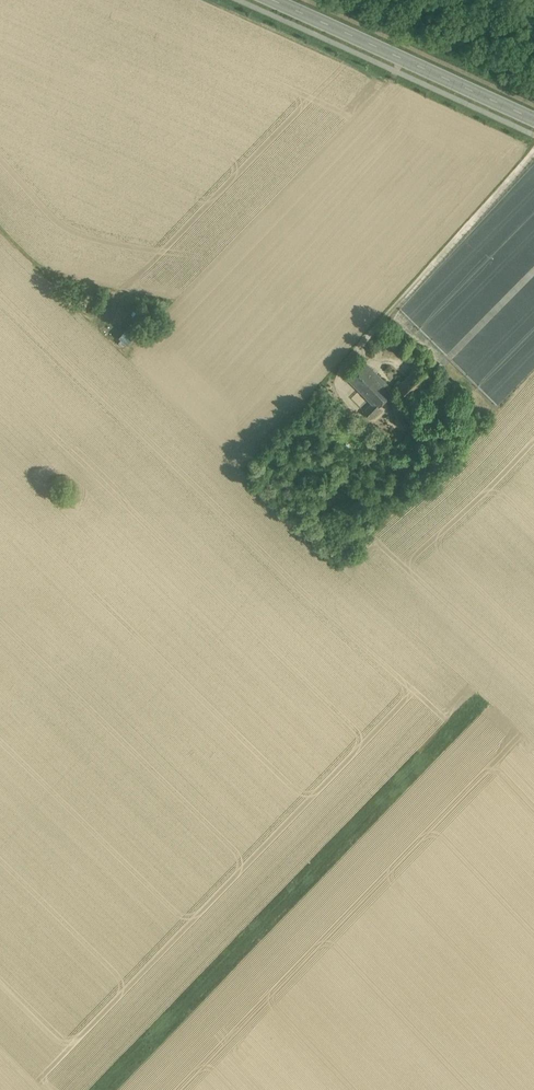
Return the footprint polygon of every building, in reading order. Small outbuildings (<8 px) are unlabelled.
[(365,361),(349,376),(362,389),(377,374),(365,361)] [(394,390),(377,374),(362,389),(374,401),(364,411),(371,417),(381,407),(379,405),(394,390)] [(408,395),(399,385),(395,388),(405,398),(408,395)]
